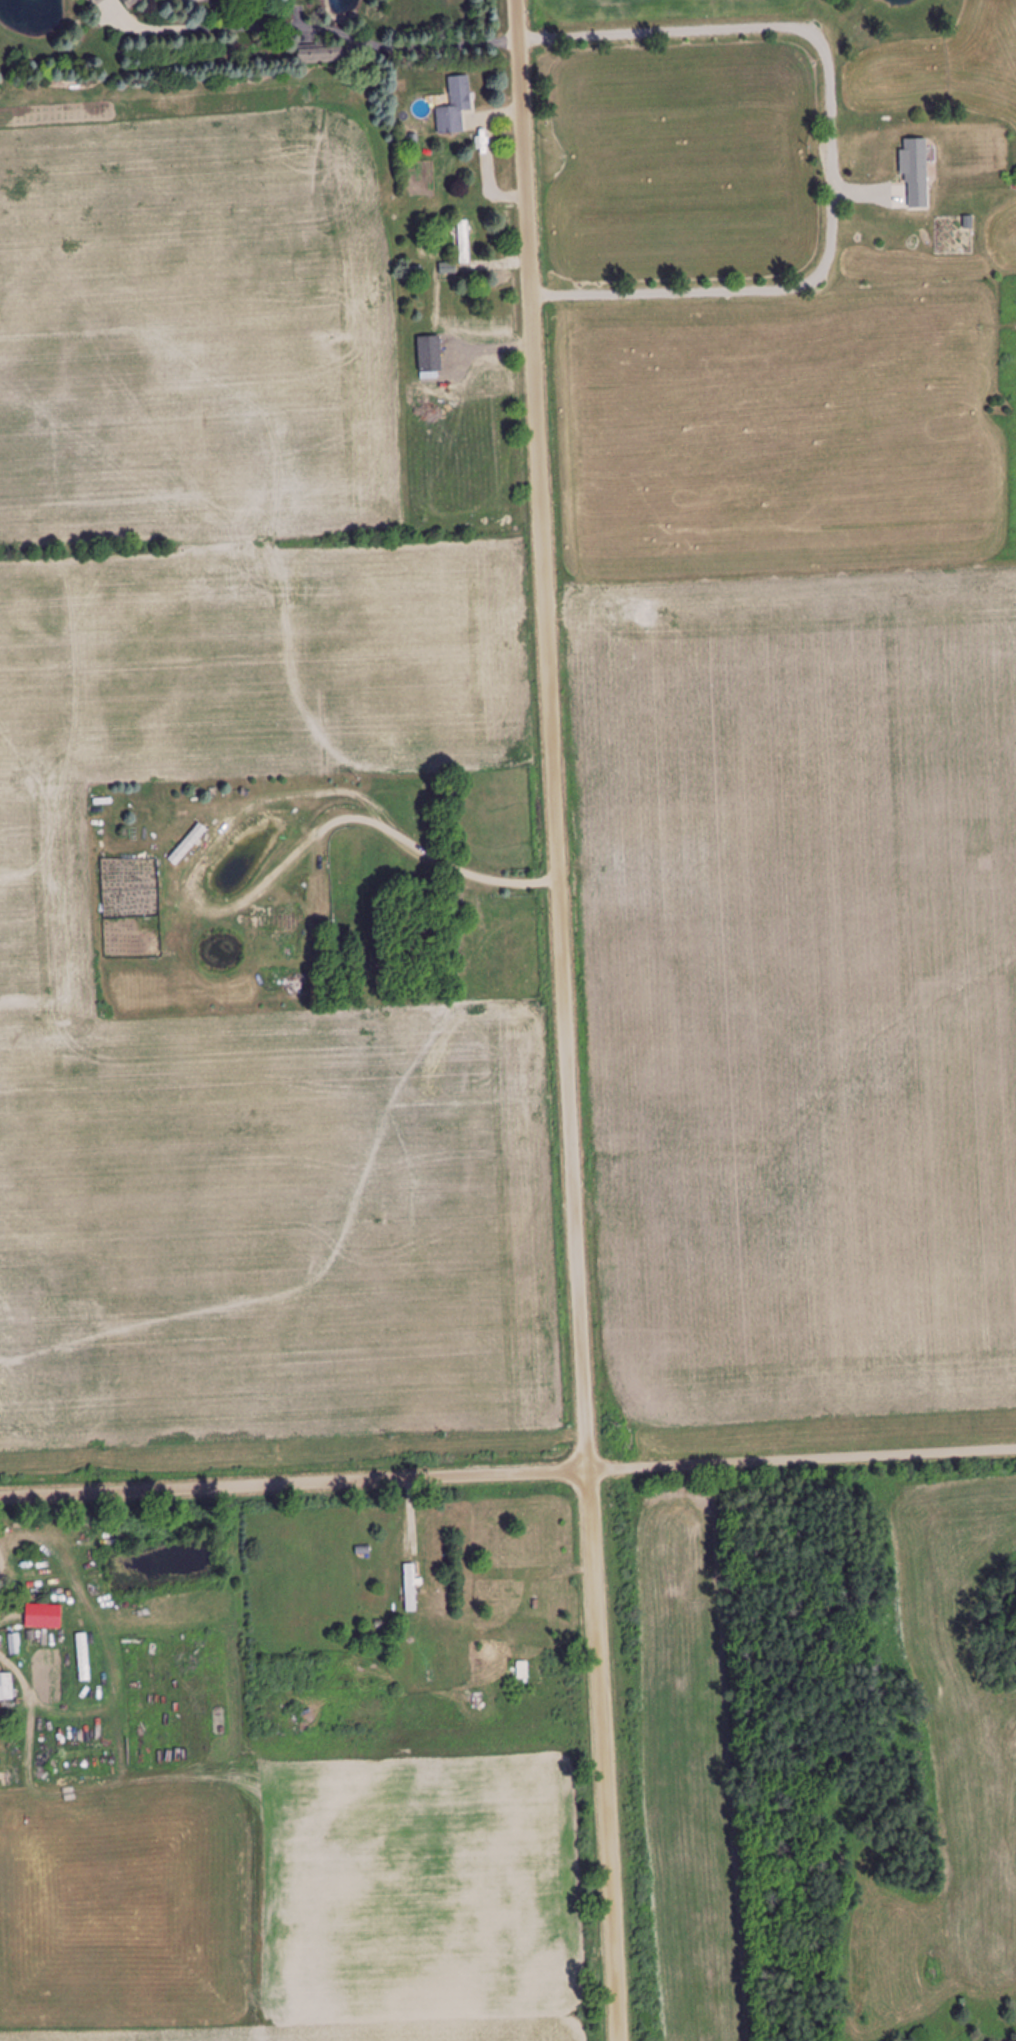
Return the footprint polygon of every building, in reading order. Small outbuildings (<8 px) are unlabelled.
[(300,47),(300,64),(344,64),(344,47),(300,47)] [(472,110),(469,75),(449,77),(451,107),(437,108),(439,135),(464,133),(462,111),(472,110)] [(928,140),(903,140),(903,183),(928,183),(928,140)] [(459,264),(470,264),(470,221),(459,221),(459,264)] [(440,264),(440,273),(453,273),(453,264),(440,264)] [(442,337),(418,337),(418,372),(442,372),(442,337)] [(405,1564),(405,1612),(415,1612),(415,1564),(405,1564)] [(9,1635),(10,1657),(20,1656),(19,1634),(9,1635)] [(13,1700),(12,1672),(0,1673),(0,1700),(13,1700)]
